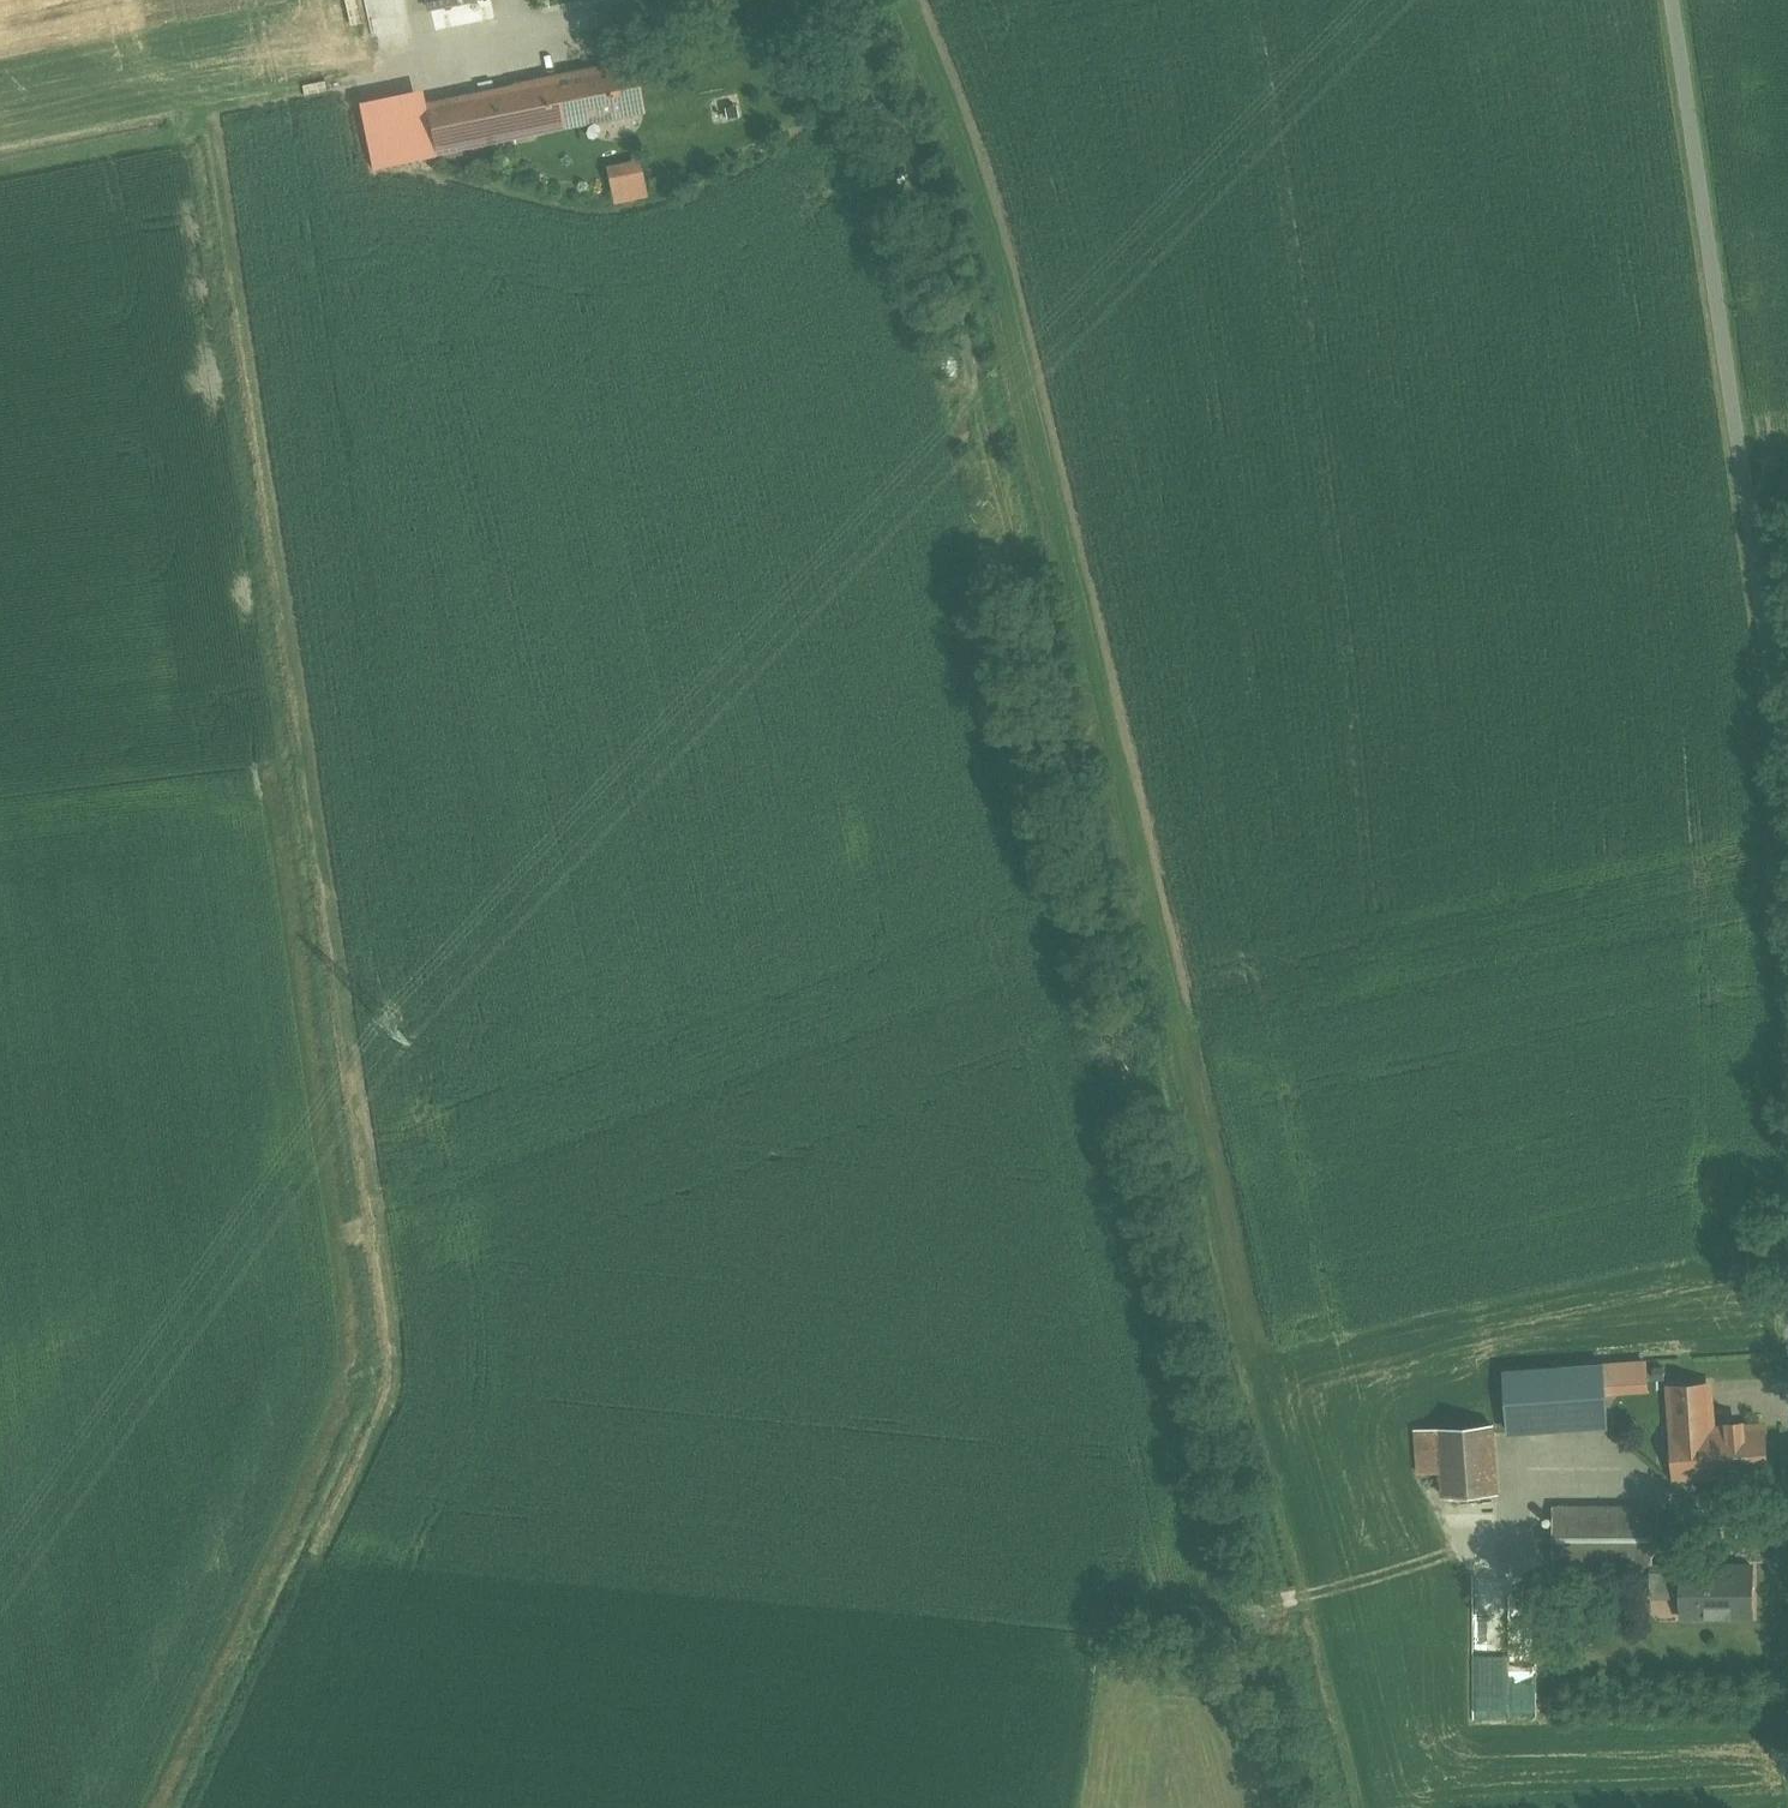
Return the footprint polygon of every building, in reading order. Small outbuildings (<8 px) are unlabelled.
[(430,9),(473,0),(428,0),(430,9)] [(632,63),(426,105),(436,153),(642,111),(632,63)] [(625,159),(627,199),(656,198),(654,157),(625,159)] [(1604,1364),(1506,1371),(1511,1433),(1609,1426),(1608,1416),(1607,1416),(1606,1394),(1604,1364)] [(1708,1387),(1673,1390),(1679,1477),(1765,1470),(1761,1422),(1711,1426),(1708,1387)] [(1606,1394),(1607,1416),(1608,1416),(1646,1413),(1644,1392),(1606,1394)] [(1493,1425),(1440,1429),(1445,1498),(1498,1494),(1493,1425)] [(1653,1509),(1555,1509),(1555,1568),(1652,1567),(1653,1567),(1653,1509)] [(1732,1571),(1684,1571),(1684,1567),(1653,1567),(1652,1567),(1652,1592),(1683,1592),(1683,1618),(1754,1617),(1754,1567),(1732,1567),(1732,1571)]
